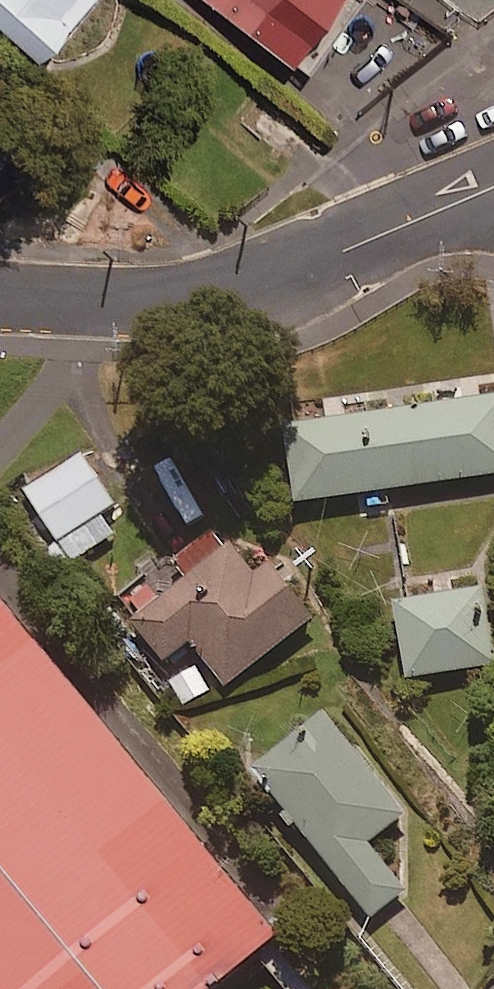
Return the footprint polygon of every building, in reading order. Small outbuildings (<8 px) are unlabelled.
[(39,55),(86,0),(0,0),(0,21),(39,55)] [(245,44),(277,0),(183,0),(245,44)] [(293,12),(382,79),(435,46),(376,0),(301,0),(293,12)] [(289,428),(300,505),(493,476),(493,398),(289,428)] [(116,508),(83,458),(28,493),(61,543),(116,508)] [(257,577),(220,530),(175,565),(187,581),(135,622),(168,665),(195,644),(230,689),(318,620),(275,564),(257,577)] [(486,592),(399,604),(408,679),(493,668),(493,657),(486,592)] [(7,608),(0,614),(0,988),(234,988),(288,944),(7,608)] [(408,817),(330,717),(259,772),(373,919),(407,893),(371,846),(408,817)]
